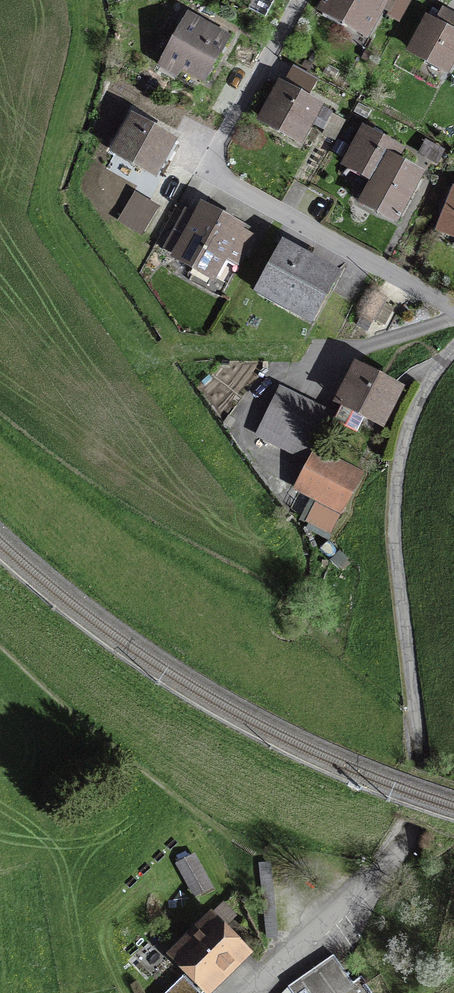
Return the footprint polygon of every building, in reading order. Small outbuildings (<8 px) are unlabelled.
[(324,10),(365,33),(381,5),(390,9),(395,0),(329,0),(324,10)] [(413,51),(444,69),(453,51),(453,16),(450,14),(442,29),(429,22),(413,51)] [(188,15),(164,57),(204,80),(228,37),(188,15)] [(298,139),(309,119),(322,127),(330,113),(281,87),(263,120),(298,139)] [(116,151),(153,172),(171,140),(133,119),(116,151)] [(346,164),(375,180),(387,158),(393,162),(399,150),(364,131),(346,164)] [(436,162),(442,150),(426,142),(420,153),(436,162)] [(418,175),(393,162),(387,158),(375,180),(368,193),(372,205),(395,218),(418,175)] [(120,217),(144,232),(159,207),(134,192),(120,217)] [(439,229),(453,235),(453,194),(439,229)] [(203,208),(199,217),(186,209),(164,249),(211,275),(228,245),(243,254),(254,236),(203,208)] [(258,290),(311,320),(336,274),(283,245),(258,290)] [(357,432),(366,414),(381,422),(398,388),(357,368),(340,401),(343,403),(334,421),(357,432)] [(257,435),(311,461),(317,451),(334,415),(279,389),(257,435)] [(361,473),(317,451),(311,461),(296,488),(340,511),(361,473)] [(193,856),(179,864),(196,895),(210,888),(193,856)] [(163,992),(203,992),(204,992),(211,992),(254,952),(211,908),(166,953),(185,972),(163,992)] [(136,958),(152,975),(168,959),(151,942),(136,958)] [(361,976),(353,982),(334,954),(287,986),(280,992),(373,992),(361,976)]
